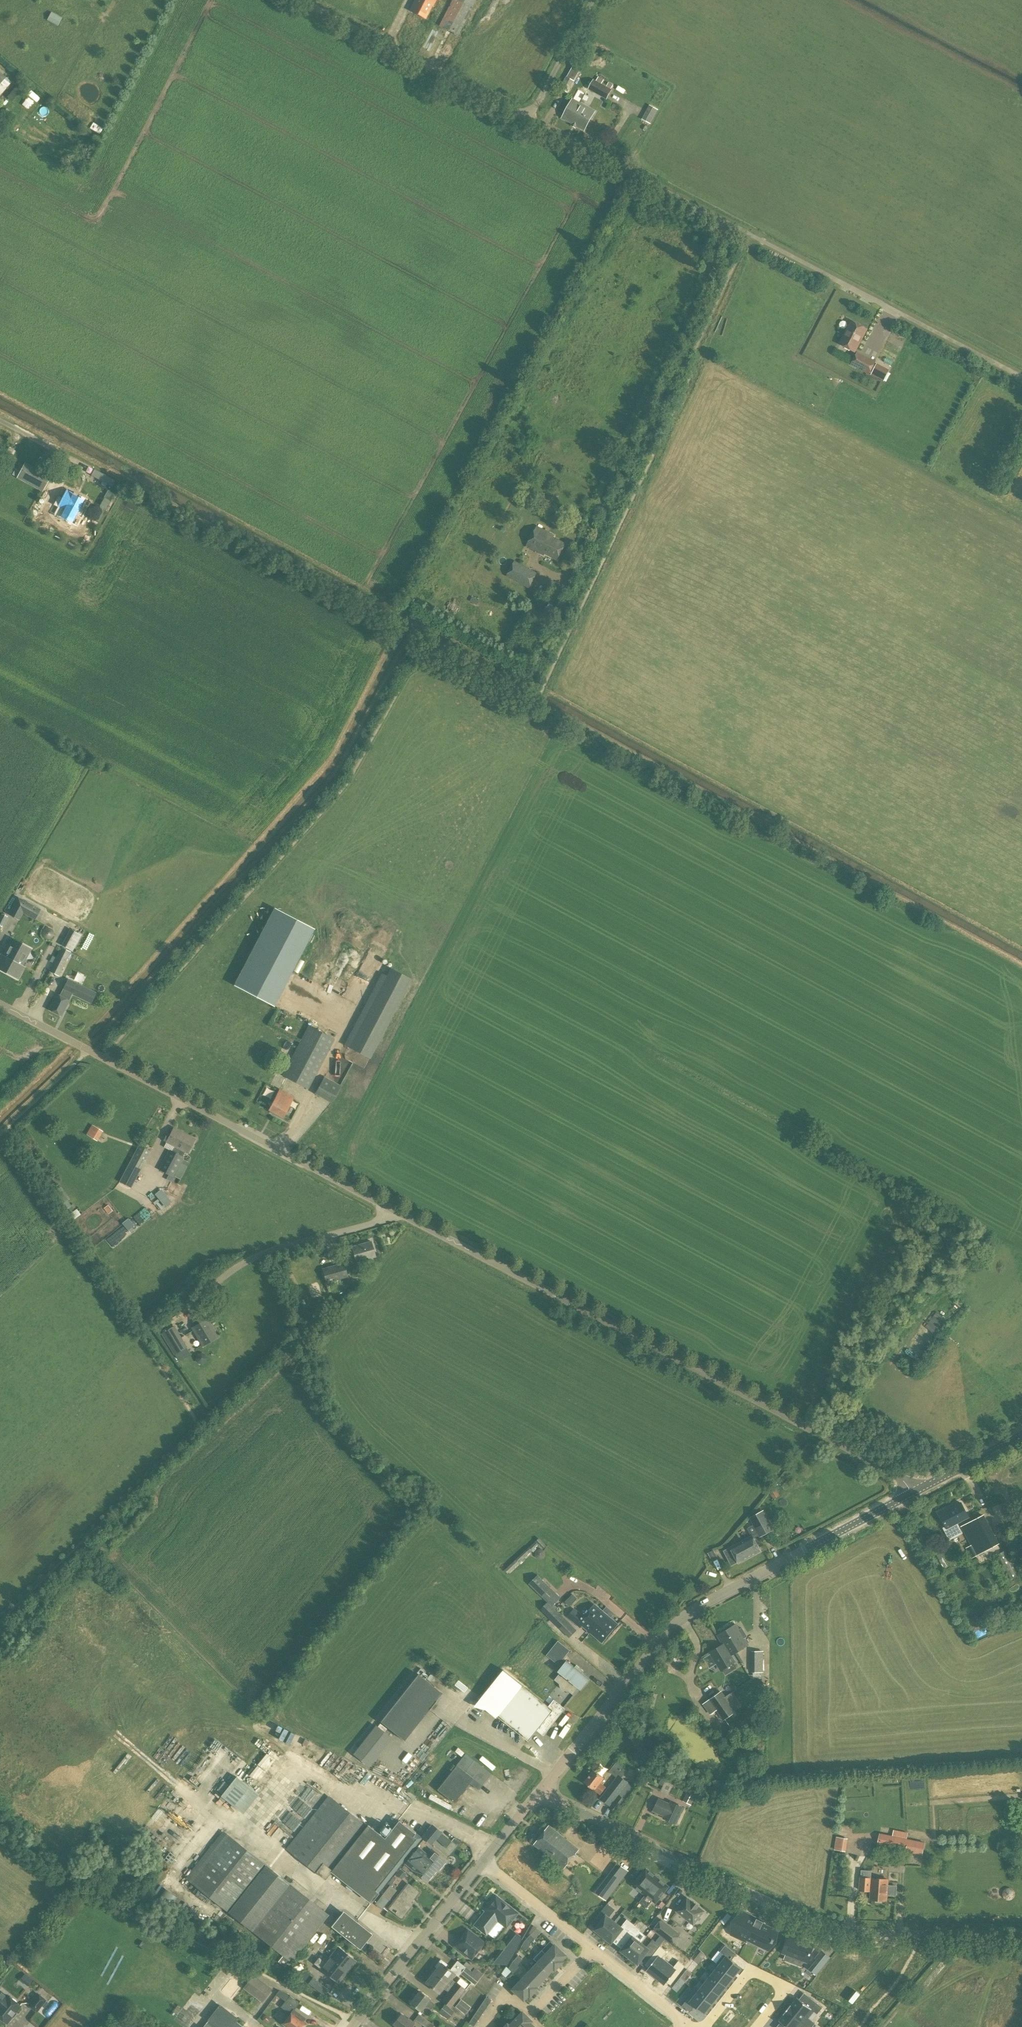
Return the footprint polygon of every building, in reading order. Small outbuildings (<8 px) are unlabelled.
[(436,0),(416,0),(410,11),(425,19),(432,5),(433,6),(436,0)] [(476,0),(452,0),(439,27),(458,36),(476,0)] [(49,19),(60,25),(64,16),(53,11),(49,19)] [(11,82),(0,72),(0,95),(11,82)] [(575,81),(567,77),(560,88),(568,93),(575,81)] [(601,84),(604,80),(598,77),(596,81),(593,79),(588,89),(606,99),(612,89),(601,84)] [(584,131),(595,111),(572,99),(562,118),(584,131)] [(654,122),(660,108),(651,103),(644,118),(654,122)] [(855,352),(866,329),(852,322),(840,344),(855,352)] [(869,375),(876,362),(857,352),(850,365),(869,375)] [(51,476),(25,462),(20,471),(15,469),(12,475),(17,477),(16,478),(43,492),(51,476)] [(58,495),(49,512),(60,517),(61,515),(71,521),(75,515),(81,519),(90,502),(85,499),(85,500),(72,493),(73,492),(69,490),(64,499),(58,495)] [(557,560),(566,544),(553,537),(554,535),(537,526),(527,546),(544,555),(545,553),(557,560)] [(529,587),(536,573),(514,561),(507,575),(529,587)] [(23,913),(26,915),(32,904),(18,897),(9,914),(19,920),(23,913)] [(234,985),(274,1006),(285,985),(293,970),(315,929),(274,908),(234,985)] [(72,951),(81,935),(70,929),(61,945),(72,951)] [(30,949),(12,939),(3,956),(1,954),(0,956),(0,969),(17,978),(24,967),(21,965),(30,949)] [(59,976),(71,952),(61,947),(49,971),(59,976)] [(369,956),(362,969),(371,974),(378,961),(369,956)] [(411,979),(391,969),(350,1048),(370,1058),(411,979)] [(95,993),(68,980),(64,989),(63,989),(59,996),(56,995),(49,1009),(61,1015),(71,993),(90,1003),(95,993)] [(307,1088),(333,1038),(310,1026),(284,1076),(307,1088)] [(340,1086),(324,1077),(315,1093),(331,1102),(340,1086)] [(283,1117),(293,1096),(279,1090),(269,1110),(283,1117)] [(97,1141),(103,1131),(92,1125),(86,1134),(97,1141)] [(187,1153),(195,1139),(173,1128),(166,1142),(175,1146),(172,1151),(169,1149),(158,1169),(174,1177),(178,1169),(184,1172),(187,1166),(186,1166),(188,1162),(183,1159),(184,1157),(183,1156),(185,1152),(187,1153)] [(138,1173),(150,1151),(138,1145),(127,1167),(138,1173)] [(161,1209),(171,1201),(161,1189),(152,1196),(161,1209)] [(356,1262),(375,1257),(370,1241),(351,1247),(356,1262)] [(326,1283),(334,1281),(334,1280),(347,1277),(344,1263),(322,1268),(326,1283)] [(937,1312),(927,1324),(938,1332),(948,1320),(937,1312)] [(203,1345),(217,1337),(206,1320),(192,1328),(203,1345)] [(187,1347),(174,1325),(162,1332),(159,1326),(155,1328),(159,1335),(161,1334),(174,1355),(187,1347)] [(968,1517),(961,1502),(949,1509),(948,1507),(938,1512),(946,1526),(943,1527),(949,1540),(963,1533),(957,1522),(968,1517)] [(757,1530),(771,1523),(764,1510),(750,1517),(757,1530)] [(976,1555),(999,1543),(983,1514),(961,1526),(976,1555)] [(738,1563),(761,1551),(752,1535),(723,1551),(731,1565),(737,1562),(738,1563)] [(546,1545),(539,1538),(535,1541),(536,1541),(504,1570),(508,1573),(520,1562),(521,1564),(525,1560),(524,1558),(532,1551),(532,1550),(538,1545),(542,1549),(546,1545)] [(712,1561),(718,1558),(713,1550),(708,1553),(712,1561)] [(996,1555),(1004,1572),(1007,1570),(1012,1580),(1018,1577),(1006,1550),(996,1555)] [(542,1597),(551,1588),(538,1575),(529,1584),(542,1597)] [(577,1630),(556,1609),(557,1608),(554,1604),(561,1598),(555,1591),(546,1600),(548,1602),(540,1609),(550,1619),(548,1621),(553,1627),(556,1624),(569,1638),(577,1630)] [(572,1593),(565,1601),(570,1606),(577,1598),(572,1593)] [(598,1616),(602,1611),(594,1604),(584,1616),(574,1608),(567,1617),(580,1628),(583,1625),(590,1632),(601,1619),(598,1616)] [(601,1619),(590,1632),(602,1642),(617,1624),(602,1611),(598,1616),(601,1619)] [(735,1652),(735,1653),(748,1645),(735,1624),(717,1635),(723,1644),(728,1641),(735,1652)] [(563,1659),(570,1650),(558,1640),(551,1649),(563,1659)] [(730,1655),(735,1653),(735,1652),(728,1641),(723,1644),(710,1652),(721,1669),(722,1668),(725,1673),(735,1667),(732,1662),(734,1661),(730,1655)] [(763,1672),(763,1651),(752,1651),(751,1672),(763,1672)] [(573,1668),(566,1662),(558,1671),(560,1673),(554,1680),(559,1684),(559,1685),(559,1687),(560,1688),(561,1689),(562,1690),(563,1690),(564,1691),(565,1691),(566,1691),(568,1691),(573,1695),(579,1688),(580,1689),(588,1679),(581,1674),(583,1671),(575,1665),(573,1668)] [(433,1686),(417,1674),(379,1722),(392,1732),(404,1741),(428,1710),(429,1710),(435,1701),(441,1693),(438,1691),(439,1690),(433,1686)] [(462,1690),(465,1686),(456,1679),(453,1683),(462,1690)] [(548,1707),(522,1686),(497,1717),(528,1742),(537,1731),(543,1736),(565,1709),(553,1700),(548,1707)] [(736,1711),(724,1695),(721,1691),(702,1704),(710,1714),(716,1710),(723,1720),(736,1711)] [(367,1766),(390,1737),(373,1724),(350,1753),(367,1766)] [(465,1754),(458,1749),(455,1752),(462,1758),(437,1789),(454,1802),(469,1782),(478,1789),(490,1773),(465,1754)] [(623,1793),(621,1792),(628,1782),(622,1777),(628,1770),(617,1761),(609,1771),(616,1777),(600,1798),(610,1806),(618,1810),(626,1800),(635,1787),(631,1784),(623,1793)] [(600,1795),(607,1787),(600,1782),(604,1778),(594,1770),(584,1782),(594,1790),(600,1795)] [(243,1813),(258,1794),(236,1776),(221,1795),(243,1813)] [(436,1797),(439,1792),(433,1789),(429,1798),(440,1804),(442,1801),(436,1797)] [(696,1795),(688,1792),(684,1801),(692,1804),(696,1795)] [(383,1839),(366,1825),(329,1795),(286,1849),(325,1879),(331,1871),(349,1886),(370,1903),(378,1893),(378,1892),(420,1840),(397,1822),(383,1839)] [(669,1803),(659,1798),(653,1810),(668,1817),(667,1820),(675,1823),(682,1807),(670,1801),(669,1803)] [(431,1845),(442,1832),(432,1824),(421,1836),(431,1845)] [(564,1867),(579,1848),(549,1825),(534,1844),(564,1867)] [(291,1962),(328,1914),(289,1883),(265,1864),(226,1833),(188,1880),(228,1912),(252,1931),(282,1955),(278,1961),(285,1967),(289,1961),(291,1962)] [(895,1837),(896,1834),(892,1833),(892,1836),(879,1834),(878,1843),(899,1847),(898,1848),(904,1849),(905,1848),(922,1852),(924,1843),(895,1837)] [(846,1851),(848,1838),(836,1836),(834,1849),(846,1851)] [(426,1854),(418,1847),(405,1863),(426,1881),(436,1869),(437,1870),(445,1861),(431,1849),(426,1854)] [(616,1861),(595,1893),(607,1901),(628,1870),(616,1861)] [(644,1894),(657,1877),(655,1875),(646,1868),(633,1885),(644,1894)] [(401,1879),(406,1874),(400,1869),(396,1875),(401,1879)] [(644,1894),(656,1903),(669,1886),(660,1879),(657,1877),(644,1894)] [(886,1900),(888,1879),(860,1877),(859,1890),(871,1891),(870,1899),(886,1900)] [(401,1917),(412,1903),(410,1902),(418,1892),(407,1883),(388,1907),(401,1917)] [(389,1900),(397,1890),(390,1885),(382,1895),(389,1900)] [(486,1936),(497,1922),(506,1929),(519,1913),(494,1893),(482,1910),(484,1911),(472,1925),(486,1936)] [(693,1902),(687,1897),(676,1910),(677,1911),(672,1918),(681,1925),(687,1918),(694,1924),(704,1910),(698,1905),(699,1905),(694,1901),(693,1902)] [(595,1928),(594,1929),(603,1936),(614,1922),(609,1918),(615,1910),(607,1904),(597,1917),(602,1920),(595,1928)] [(359,1947),(370,1933),(344,1912),(332,1926),(359,1947)] [(742,1913),(731,1929),(745,1939),(758,1920),(752,1916),(751,1918),(742,1913)] [(662,1919),(653,1929),(672,1944),(680,1934),(662,1919)] [(614,1922),(603,1936),(611,1943),(612,1942),(613,1941),(619,1933),(624,1937),(634,1925),(627,1920),(621,1927),(614,1922)] [(758,1920),(745,1939),(765,1952),(776,1935),(762,1926),(764,1924),(758,1920)] [(622,1949),(621,1950),(629,1957),(641,1942),(646,1937),(639,1932),(641,1930),(634,1925),(624,1937),(628,1941),(622,1949)] [(471,1960),(485,1942),(467,1928),(458,1940),(453,1946),(462,1953),(471,1960)] [(511,1956),(522,1938),(515,1932),(502,1948),(511,1956)] [(791,1934),(786,1951),(810,1959),(816,1942),(791,1934)] [(641,1942),(629,1957),(638,1964),(638,1963),(645,1955),(650,1958),(660,1945),(655,1941),(653,1939),(647,1947),(641,1942)] [(722,1952),(715,1961),(718,1964),(732,1975),(739,1966),(730,1958),(735,1952),(724,1943),(719,1950),(722,1952)] [(544,1953),(557,1965),(560,1961),(559,1960),(564,1954),(553,1944),(544,1953)] [(650,1958),(645,1964),(649,1967),(646,1970),(655,1977),(668,1962),(662,1957),(667,1950),(660,1945),(650,1958)] [(338,1982),(355,1960),(338,1946),(329,1957),(332,1959),(325,1968),(322,1966),(321,1968),(338,1982)] [(553,1969),(557,1965),(544,1953),(536,1962),(547,1972),(552,1967),(553,1969)] [(433,1972),(460,1994),(465,1989),(456,1982),(450,1978),(454,1973),(445,1966),(447,1964),(440,1959),(434,1966),(437,1968),(433,1972)] [(668,1962),(655,1977),(664,1984),(667,1981),(671,1984),(686,1966),(679,1960),(674,1967),(668,1962)] [(819,1960),(811,1969),(817,1974),(825,1965),(819,1960)] [(539,1981),(547,1972),(536,1962),(528,1971),(539,1981)] [(295,1972),(303,1968),(301,1963),(293,1967),(295,1972)] [(718,1964),(710,1973),(724,1984),(732,1975),(718,1964)] [(471,1972),(465,1967),(460,1974),(474,1985),(482,1974),(474,1968),(471,1972)] [(534,1986),(539,1981),(528,1971),(520,1979),(532,1991),(536,1987),(534,1986)] [(450,2008),(460,1994),(433,1972),(425,1982),(438,1993),(442,1988),(447,1991),(441,2000),(445,2003),(445,2004),(450,2008)] [(710,1973),(703,1982),(717,1993),(724,1984),(710,1973)] [(262,2002),(272,1989),(253,1974),(243,1988),(262,2002)] [(315,1988),(320,1982),(313,1977),(309,1983),(315,1988)] [(528,1995),(532,1991),(520,1979),(511,1988),(522,1999),(527,1993),(528,1995)] [(703,1982),(696,1991),(710,2002),(717,1993),(703,1982)] [(852,2003),(866,1988),(860,1982),(846,1998),(852,2003)] [(693,1988),(680,2004),(688,2010),(693,2004),(703,2011),(710,2002),(696,1991),(693,1988)] [(304,2024),(301,2022),(304,2018),(293,2010),(299,2002),(290,1995),(282,1990),(278,1995),(280,1996),(279,1997),(285,2001),(281,2007),(290,2014),(284,2022),(290,2026),(302,2026),(304,2024)] [(431,2009),(435,2004),(428,1999),(429,1998),(419,1990),(410,2002),(420,2010),(424,2004),(431,2009)] [(0,1991),(0,2018),(6,2023),(20,2005),(16,2001),(16,2000),(15,1998),(13,1998),(12,1998),(7,1994),(6,1996),(0,1991)] [(44,2008),(48,2003),(46,2001),(47,2000),(37,1993),(28,2005),(29,2006),(35,2011),(37,2012),(42,2006),(44,2008)] [(473,2026),(490,1999),(485,1996),(468,2022),(473,2026)] [(787,2009),(805,2023),(809,2026),(812,2026),(815,2023),(809,2018),(814,2012),(817,2014),(823,2007),(811,1997),(806,2004),(797,1997),(791,2005),(790,2005),(787,2009)] [(465,2014),(471,2007),(461,1999),(455,2006),(465,2014)] [(454,2011),(450,2008),(445,2004),(438,2012),(448,2019),(451,2021),(456,2014),(453,2012),(454,2011)] [(219,2005),(208,2019),(209,2020),(203,2026),(243,2026),(235,2021),(237,2019),(219,2005)] [(779,2021),(787,2026),(802,2026),(805,2023),(787,2009),(783,2013),(784,2014),(779,2021)] [(528,2022),(530,2020),(521,2011),(508,2025),(506,2024),(503,2026),(533,2026),(528,2022)] [(401,2013),(393,2023),(397,2026),(413,2026),(411,2026),(414,2022),(408,2018),(407,2018),(401,2013)] [(124,2018),(118,2026),(135,2026),(124,2018)]
